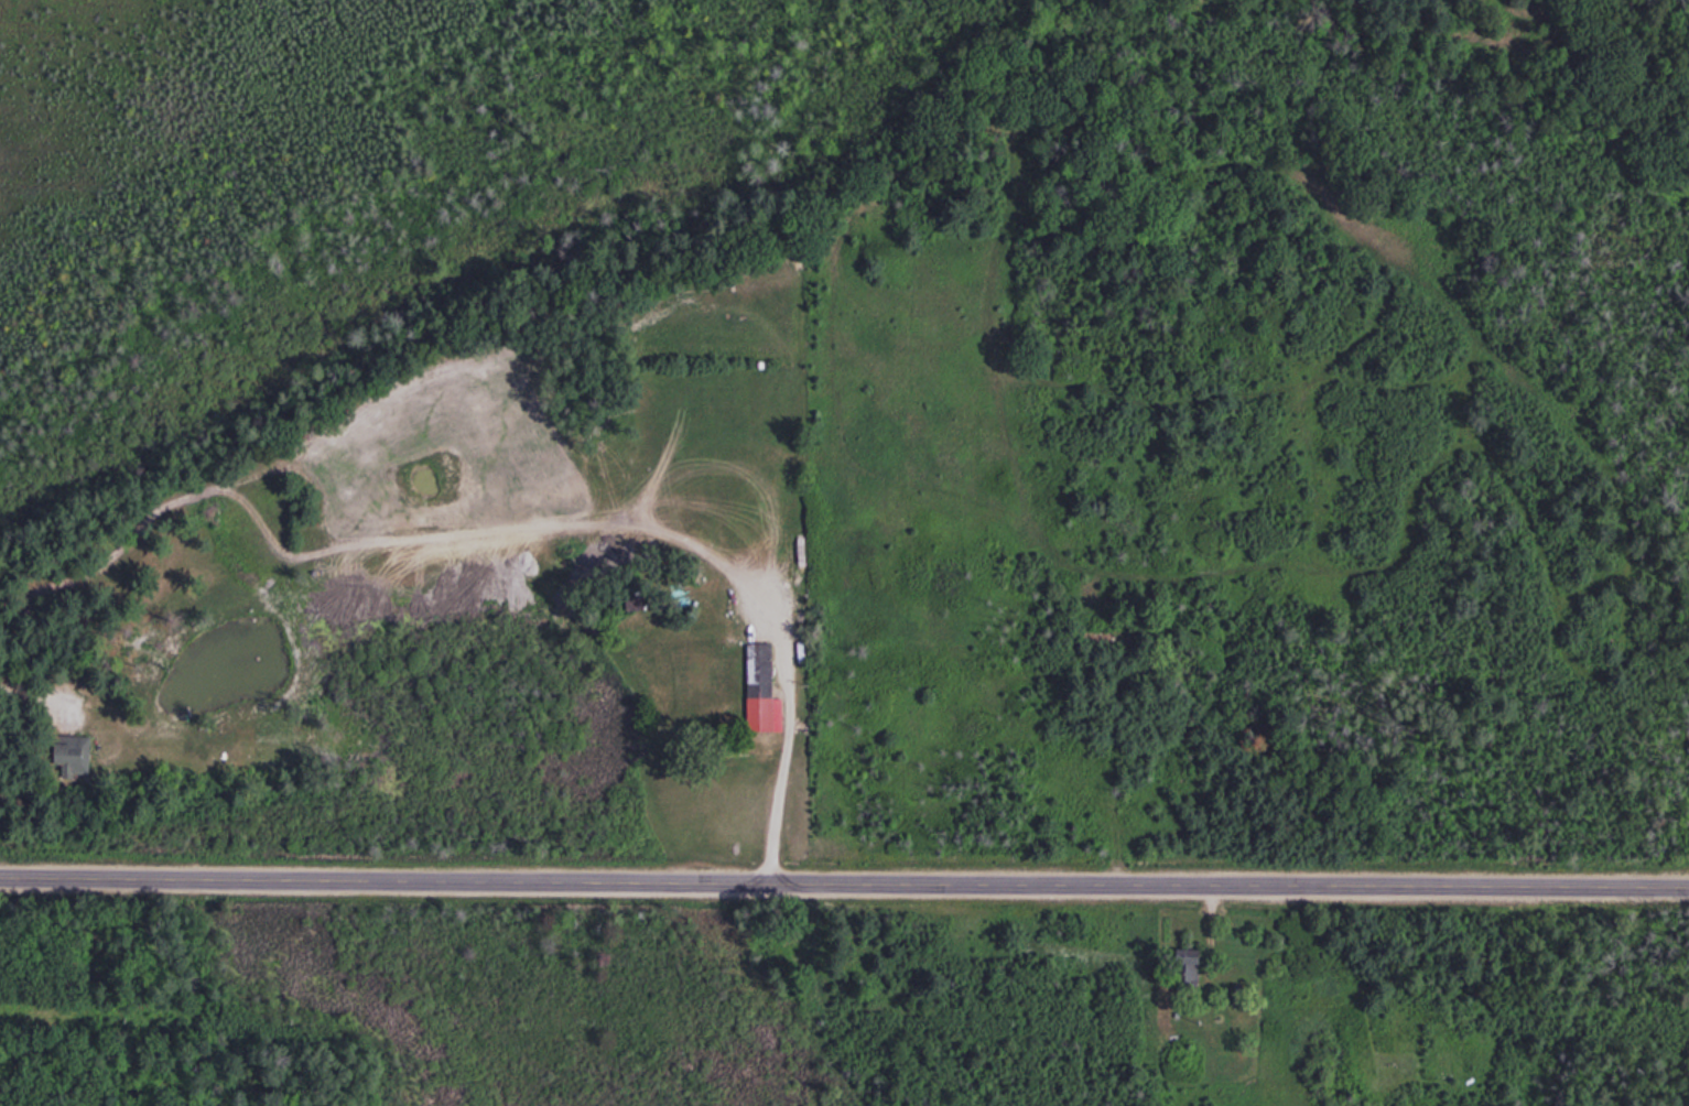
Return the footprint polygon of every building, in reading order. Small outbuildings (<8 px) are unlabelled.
[(769,697),(769,642),(744,642),(744,729),(778,729),(778,697),(769,697)] [(51,764),(59,764),(59,775),(86,776),(87,735),(51,735),(51,764)] [(1195,996),(1195,949),(1173,949),(1173,966),(1177,966),(1177,996),(1195,996)]
